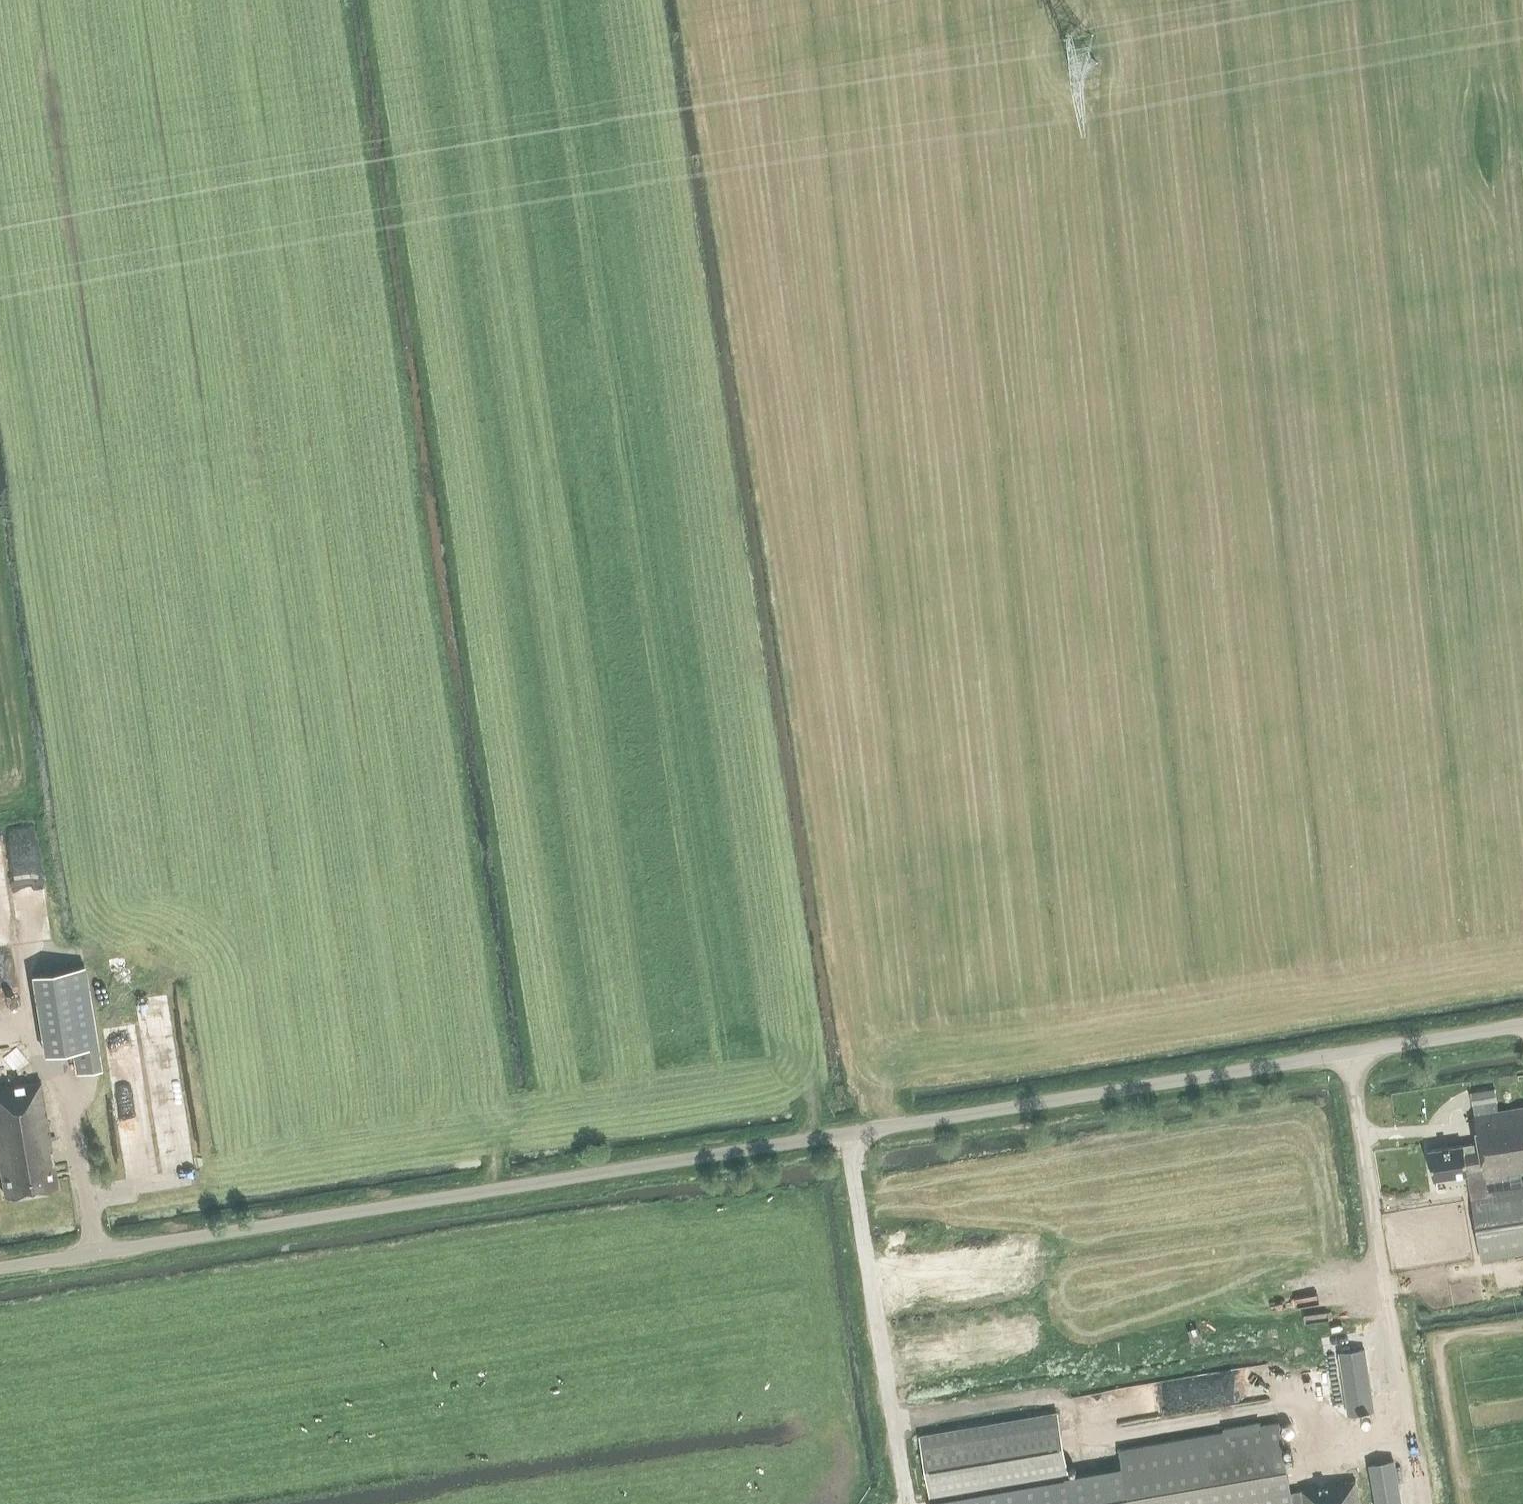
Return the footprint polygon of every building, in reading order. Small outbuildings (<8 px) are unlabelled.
[(33,822),(6,825),(15,894),(42,891),(33,822)] [(84,966),(32,974),(45,1054),(97,1046),(84,966)] [(122,1114),(146,1110),(134,1051),(110,1056),(122,1114)] [(3,1197),(58,1189),(41,1082),(0,1088),(0,1181),(3,1197)] [(1494,1091),(1472,1094),(1473,1106),(1496,1103),(1494,1091)] [(1498,1114),(1496,1103),(1473,1106),(1475,1118),(1493,1115),(1498,1114)] [(1481,1261),(1522,1255),(1522,1188),(1486,1194),(1484,1178),(1522,1172),(1522,1110),(1493,1115),(1475,1118),(1480,1150),(1465,1152),(1464,1146),(1428,1152),(1433,1183),(1468,1177),(1481,1261)] [(128,1175),(159,1171),(151,1111),(119,1116),(128,1175)] [(1365,1350),(1339,1354),(1347,1416),(1374,1412),(1365,1350)] [(1120,1450),(1123,1469),(1068,1478),(1057,1413),(920,1436),(931,1500),(932,1503),(1360,1503),(1356,1483),(1290,1494),(1278,1422),(1259,1426),(1259,1422),(1225,1428),(1225,1432),(1120,1450)] [(1393,1461),(1369,1465),(1376,1503),(1400,1503),(1393,1461)]
